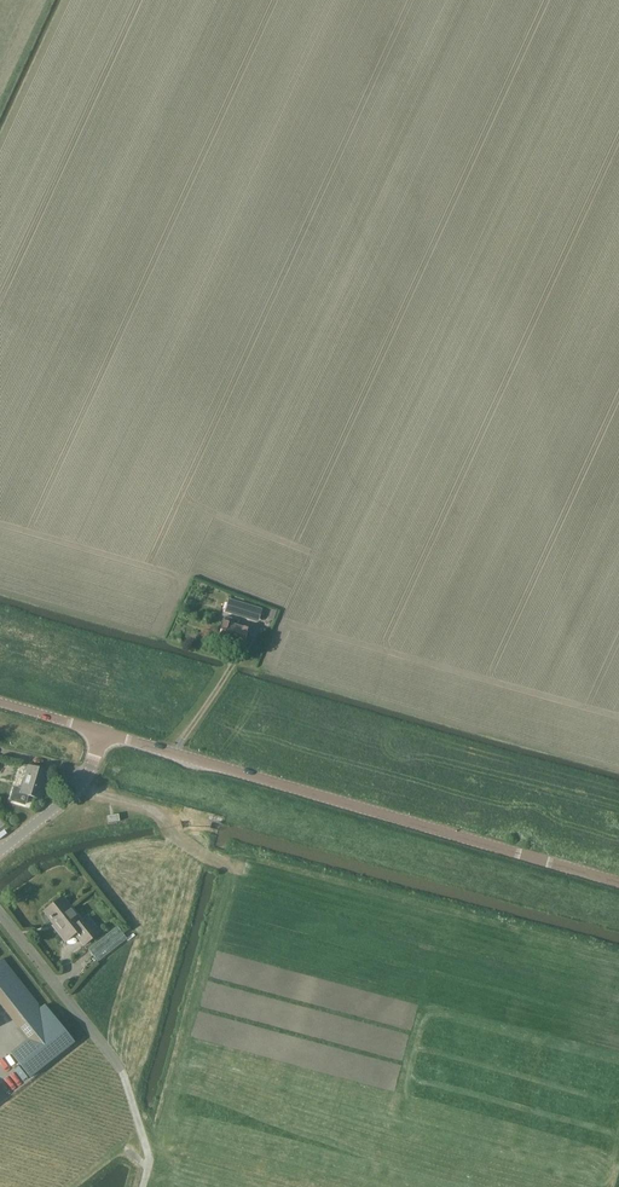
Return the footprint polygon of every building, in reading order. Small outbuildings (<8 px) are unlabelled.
[(229,598),(225,612),(258,622),(262,608),(229,598)] [(271,609),(268,618),(274,619),(277,611),(271,609)] [(242,646),(248,629),(237,625),(238,620),(230,618),(231,617),(225,616),(223,621),(217,638),(242,646)] [(40,799),(48,773),(29,767),(22,790),(14,788),(10,800),(24,804),(27,795),(40,799)] [(118,815),(107,816),(108,823),(119,821),(118,815)] [(217,833),(217,834),(218,831),(212,829),(213,823),(220,825),(220,824),(213,822),(211,829),(217,831),(217,833)] [(84,942),(98,931),(87,917),(81,922),(62,898),(46,911),(60,928),(58,929),(66,938),(75,931),(84,942)] [(117,927),(88,950),(98,962),(127,939),(117,927)] [(1,959),(0,960),(0,1004),(31,1043),(53,1025),(1,959)]
